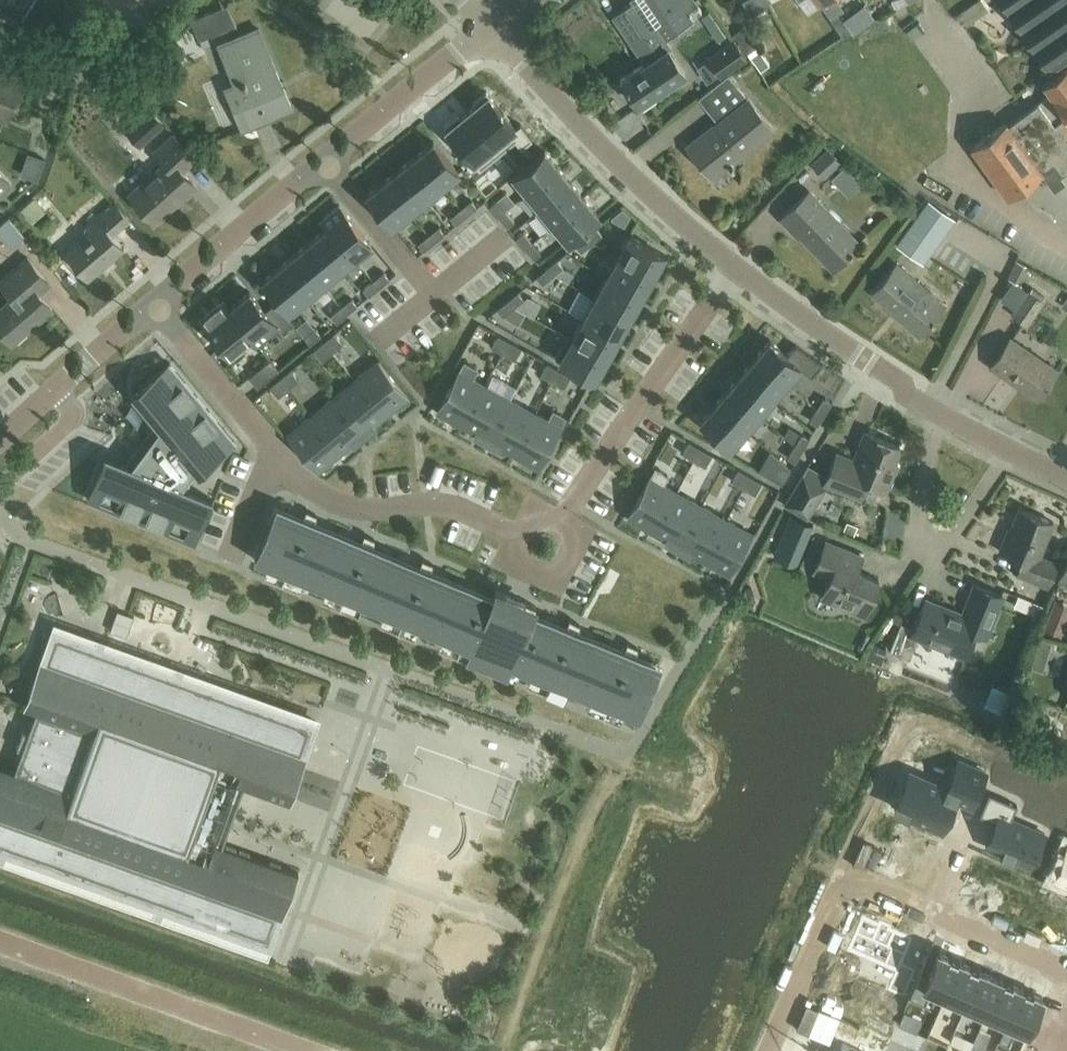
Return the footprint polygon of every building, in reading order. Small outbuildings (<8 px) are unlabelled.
[(22,10),(29,0),(0,0),(22,10)] [(694,0),(631,0),(632,1),(612,14),(644,61),(620,77),(638,104),(685,73),(668,48),(670,46),(665,38),(693,19),(688,11),(697,5),(694,0)] [(760,10),(754,0),(741,0),(750,15),(760,10)] [(760,10),(771,4),(769,0),(754,0),(760,10)] [(988,10),(982,0),(976,0),(954,14),(962,27),(988,10)] [(1048,71),(1066,58),(1066,0),(1001,0),(1048,71)] [(199,39),(236,24),(227,4),(191,19),(199,39)] [(838,13),(830,19),(843,37),(851,31),(838,13)] [(747,52),(757,45),(744,25),(733,32),(747,52)] [(241,127),(291,106),(258,28),(218,45),(233,82),(224,86),(241,127)] [(708,58),(718,73),(720,76),(747,57),(733,37),(706,55),(708,58)] [(1042,84),(1049,94),(1007,124),(1005,121),(970,146),(1007,197),(1042,173),(1054,189),(1065,182),(1060,175),(1066,170),(1066,66),(1042,84)] [(21,78),(21,77),(0,67),(0,110),(6,113),(21,78)] [(721,79),(712,86),(699,96),(718,120),(713,125),(714,127),(706,134),(704,131),(687,145),(712,177),(773,128),(728,73),(721,79)] [(516,128),(487,92),(474,102),(475,104),(468,111),(501,151),(515,139),(521,146),(532,137),(521,124),(516,128)] [(140,146),(164,124),(150,108),(126,130),(140,146)] [(501,151),(468,111),(460,117),(458,115),(445,126),(480,168),(501,151)] [(154,221),(195,185),(182,171),(195,159),(173,135),(155,152),(164,162),(129,193),(154,221)] [(459,171),(433,140),(416,154),(442,185),(459,171)] [(824,176),(841,161),(829,147),(812,162),(824,176)] [(558,165),(545,149),(513,175),(527,191),(558,165)] [(442,185),(416,154),(400,167),(426,198),(442,185)] [(39,182),(46,161),(33,157),(26,177),(39,182)] [(572,182),(558,165),(527,191),(540,207),(541,208),(572,182)] [(426,198),(400,167),(384,180),(410,211),(426,198)] [(11,182),(0,169),(0,192),(11,182)] [(393,225),(410,211),(384,180),(367,194),(393,225)] [(586,199),(572,182),(541,208),(540,207),(535,211),(550,228),(555,224),(586,199)] [(859,241),(809,190),(781,218),(792,228),(793,227),(832,267),(859,241)] [(471,199),(461,208),(467,215),(477,206),(471,199)] [(499,215),(506,209),(497,199),(490,205),(499,215)] [(599,215),(586,199),(555,224),(568,241),(599,215)] [(88,278),(123,247),(112,234),(130,219),(115,201),(95,217),(99,222),(65,251),(88,278)] [(921,260),(951,217),(929,201),(898,244),(921,260)] [(340,204),(322,218),(328,226),(329,225),(354,256),(371,242),(340,204)] [(467,215),(461,208),(450,216),(456,223),(467,215)] [(514,220),(506,209),(499,215),(507,226),(514,220)] [(0,227),(0,240),(3,249),(20,243),(13,223),(0,227)] [(328,226),(312,238),(338,270),(354,256),(329,225),(328,226)] [(439,226),(428,234),(434,241),(445,233),(439,226)] [(596,227),(586,235),(592,243),(602,234),(596,227)] [(525,248),(533,242),(524,231),(517,237),(525,248)] [(434,241),(428,234),(418,243),(424,250),(434,241)] [(665,253),(630,234),(618,255),(653,275),(665,253)] [(581,251),(592,243),(586,235),(575,244),(581,251)] [(296,252),(322,283),(338,270),(312,238),(296,252)] [(541,252),(533,242),(525,248),(534,258),(541,252)] [(322,283),(296,252),(280,265),(306,296),(322,283)] [(653,275),(618,255),(606,276),(642,295),(653,275)] [(51,308),(38,292),(49,283),(27,257),(0,280),(0,283),(12,297),(0,308),(0,328),(12,342),(51,308)] [(557,259),(547,268),(553,275),(563,266),(557,259)] [(945,304),(897,264),(874,291),(873,292),(903,317),(901,320),(919,335),(921,333),(922,333),(922,332),(932,320),(933,321),(936,318),(934,317),(942,308),(943,308),(943,307),(945,304)] [(306,296),(280,265),(263,279),(289,310),(306,296)] [(553,275),(547,268),(536,276),(542,283),(553,275)] [(384,271),(373,279),(379,287),(390,278),(384,271)] [(642,295),(606,276),(595,296),(630,316),(642,295)] [(379,287),(373,279),(363,288),(369,295),(379,287)] [(1027,323),(1043,300),(1028,290),(1012,313),(1027,323)] [(250,291),(229,308),(251,334),(257,342),(277,325),(283,331),(293,322),(276,301),(265,310),(250,291)] [(524,298),(518,291),(508,300),(514,307),(524,298)] [(595,296),(583,317),(619,336),(630,316),(595,296)] [(352,297),(341,306),(347,313),(357,304),(352,297)] [(229,308),(223,300),(201,318),(230,352),(251,334),(229,308)] [(514,307),(508,300),(497,308),(503,316),(514,307)] [(347,313),(341,306),(331,315),(337,322),(347,313)] [(619,336),(583,317),(572,337),(607,357),(619,336)] [(321,335),(315,327),(305,336),(311,343),(321,335)] [(333,334),(324,341),(333,352),(343,345),(333,334)] [(492,347),(503,353),(510,340),(500,334),(492,347)] [(607,357),(572,337),(560,359),(595,378),(607,357)] [(756,355),(787,381),(793,374),(796,377),(804,369),(812,376),(823,363),(796,343),(788,353),(770,338),(756,355)] [(1038,397),(1057,369),(1009,338),(991,366),(1038,397)] [(503,353),(513,358),(520,346),(510,340),(503,353)] [(324,360),(333,352),(324,341),(315,349),(324,360)] [(787,381),(756,355),(742,371),(773,397),(787,381)] [(279,369),(271,358),(249,375),(258,386),(279,369)] [(378,360),(355,379),(385,415),(408,396),(378,360)] [(181,481),(193,466),(198,471),(235,440),(169,362),(145,382),(133,392),(156,420),(161,426),(132,465),(125,462),(106,454),(100,468),(88,498),(193,541),(208,505),(211,497),(187,487),(186,487),(187,483),(181,481)] [(542,375),(552,380),(559,368),(549,362),(542,375)] [(552,380),(563,386),(570,373),(559,368),(552,380)] [(460,369),(437,410),(463,424),(486,383),(460,369)] [(290,388),(299,381),(289,370),(280,377),(290,388)] [(773,397),(742,371),(729,387),(759,413),(773,397)] [(271,385),(281,396),(290,388),(280,377),(271,385)] [(355,379),(333,397),(363,433),(385,415),(355,379)] [(486,383),(463,424),(488,438),(510,397),(486,383)] [(759,413),(729,387),(715,403),(746,429),(759,413)] [(363,433),(333,397),(311,415),(341,451),(363,433)] [(510,397),(488,438),(512,452),(535,411),(510,397)] [(825,412),(832,401),(824,397),(818,408),(825,412)] [(746,429),(715,403),(701,419),(731,445),(746,429)] [(818,424),(825,412),(818,408),(811,419),(818,424)] [(535,411),(512,452),(538,466),(561,425),(535,411)] [(341,451),(311,415),(289,433),(319,470),(341,451)] [(892,462),(899,444),(866,431),(854,460),(836,453),(825,481),(861,495),(866,483),(885,490),(895,463),(892,462)] [(803,449),(810,438),(803,433),(796,444),(803,449)] [(684,454),(694,459),(701,446),(691,441),(684,454)] [(797,460),(803,449),(796,444),(789,455),(797,460)] [(701,446),(694,459),(704,465),(711,452),(701,446)] [(783,483),(790,471),(782,467),(775,478),(783,483)] [(743,487),(751,474),(740,468),(733,481),(743,487)] [(751,474),(743,487),(754,493),(761,480),(751,474)] [(808,518),(825,488),(803,474),(785,504),(808,518)] [(654,530),(677,489),(651,475),(629,516),(654,530)] [(677,489),(654,530),(679,544),(702,503),(677,489)] [(727,517),(702,503),(679,544),(704,558),(727,517)] [(1039,555),(1052,521),(1018,508),(1007,535),(1006,534),(999,550),(1023,559),(1017,574),(1048,586),(1057,562),(1039,555)] [(302,521),(276,510),(256,559),(282,569),(277,580),(287,584),(292,574),(340,593),(335,604),(345,608),(350,598),(398,617),(393,628),(403,632),(408,621),(456,641),(452,652),(508,675),(512,664),(545,678),(540,689),(550,693),(555,682),(603,702),(598,713),(608,717),(613,706),(638,716),(658,668),(633,657),(637,646),(628,642),(623,653),(575,634),(579,622),(570,618),(565,629),(531,615),(536,604),(496,587),(491,599),(428,573),(432,561),(422,557),(418,569),(370,549),(374,537),(365,533),(360,545),(312,525),(316,513),(307,509),(302,521)] [(813,524),(790,515),(774,554),(796,563),(813,524)] [(727,517),(704,558),(729,572),(752,531),(727,517)] [(865,613),(879,579),(858,571),(863,557),(825,541),(814,570),(830,577),(822,596),(865,613)] [(985,635),(1002,595),(975,584),(962,614),(925,599),(914,628),(901,623),(890,651),(903,656),(905,651),(912,653),(919,636),(965,655),(974,631),(985,635)] [(1066,627),(1066,608),(1053,603),(1042,632),(1062,639),(1066,627)] [(129,640),(134,619),(115,615),(110,637),(129,640)] [(57,631),(28,710),(39,714),(31,735),(26,733),(20,751),(25,753),(18,774),(0,768),(0,854),(2,855),(2,853),(11,856),(10,858),(149,907),(150,905),(158,908),(157,910),(273,951),(300,874),(226,848),(247,789),(292,804),(320,725),(185,677),(185,679),(177,676),(178,674),(106,648),(105,651),(98,648),(99,646),(57,631)] [(1038,637),(1034,650),(1047,654),(1051,641),(1038,637)] [(909,770),(894,806),(942,827),(956,795),(972,802),(986,771),(959,759),(948,786),(909,770)] [(984,844),(1031,864),(1045,833),(1011,818),(1017,803),(989,791),(979,813),(995,820),(984,844)] [(1055,878),(1066,883),(1066,848),(1055,878)] [(863,916),(849,950),(897,971),(889,990),(904,996),(916,970),(902,964),(913,938),(890,928),(891,926),(881,921),(880,924),(863,916)] [(943,1000),(960,959),(939,950),(928,975),(920,971),(909,995),(925,1002),(928,994),(943,1000)] [(963,1009),(981,968),(960,959),(943,1000),(963,1009)] [(983,1018),(1001,977),(981,968),(963,1009),(983,1018)] [(1004,1027),(1022,986),(1001,977),(983,1018),(1004,1027)] [(1043,995),(1022,986),(1004,1027),(998,1039),(1008,1043),(1014,1031),(1025,1036),(1043,995)] [(975,1037),(970,1047),(979,1050),(981,1050),(985,1042),(975,1037)] [(124,1050),(146,1050),(148,1046),(128,1039),(124,1050)] [(842,1040),(837,1050),(866,1050),(842,1040)]
